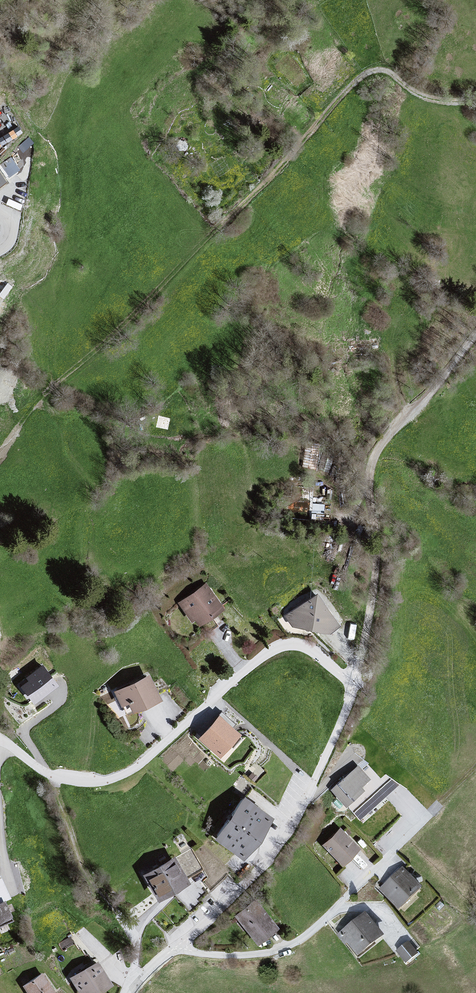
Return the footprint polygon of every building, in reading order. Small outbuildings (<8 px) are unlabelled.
[(211,589),(181,605),(203,627),(229,610),(211,589)] [(322,592),(289,618),(294,628),(316,634),(335,636),(343,618),(322,592)] [(56,687),(42,668),(18,685),(33,705),(56,687)] [(151,674),(115,696),(128,716),(165,702),(151,674)] [(238,728),(219,712),(200,734),(219,750),(238,728)] [(356,762),(330,786),(345,802),(368,781),(371,778),(356,762)] [(243,792),(216,831),(242,848),(269,810),(243,792)] [(340,830),(322,849),(344,867),(361,847),(340,830)] [(173,854),(145,870),(157,891),(185,876),(173,854)] [(402,868),(380,890),(398,908),(420,885),(402,868)] [(10,913),(3,899),(0,900),(0,917),(10,913)] [(257,901),(236,918),(260,945),(283,929),(257,901)] [(370,919),(341,940),(362,958),(387,939),(370,919)] [(409,938),(396,950),(407,962),(420,951),(409,938)] [(74,980),(83,992),(107,992),(116,988),(98,964),(74,980)] [(26,988),(29,992),(59,992),(44,976),(26,988)]
